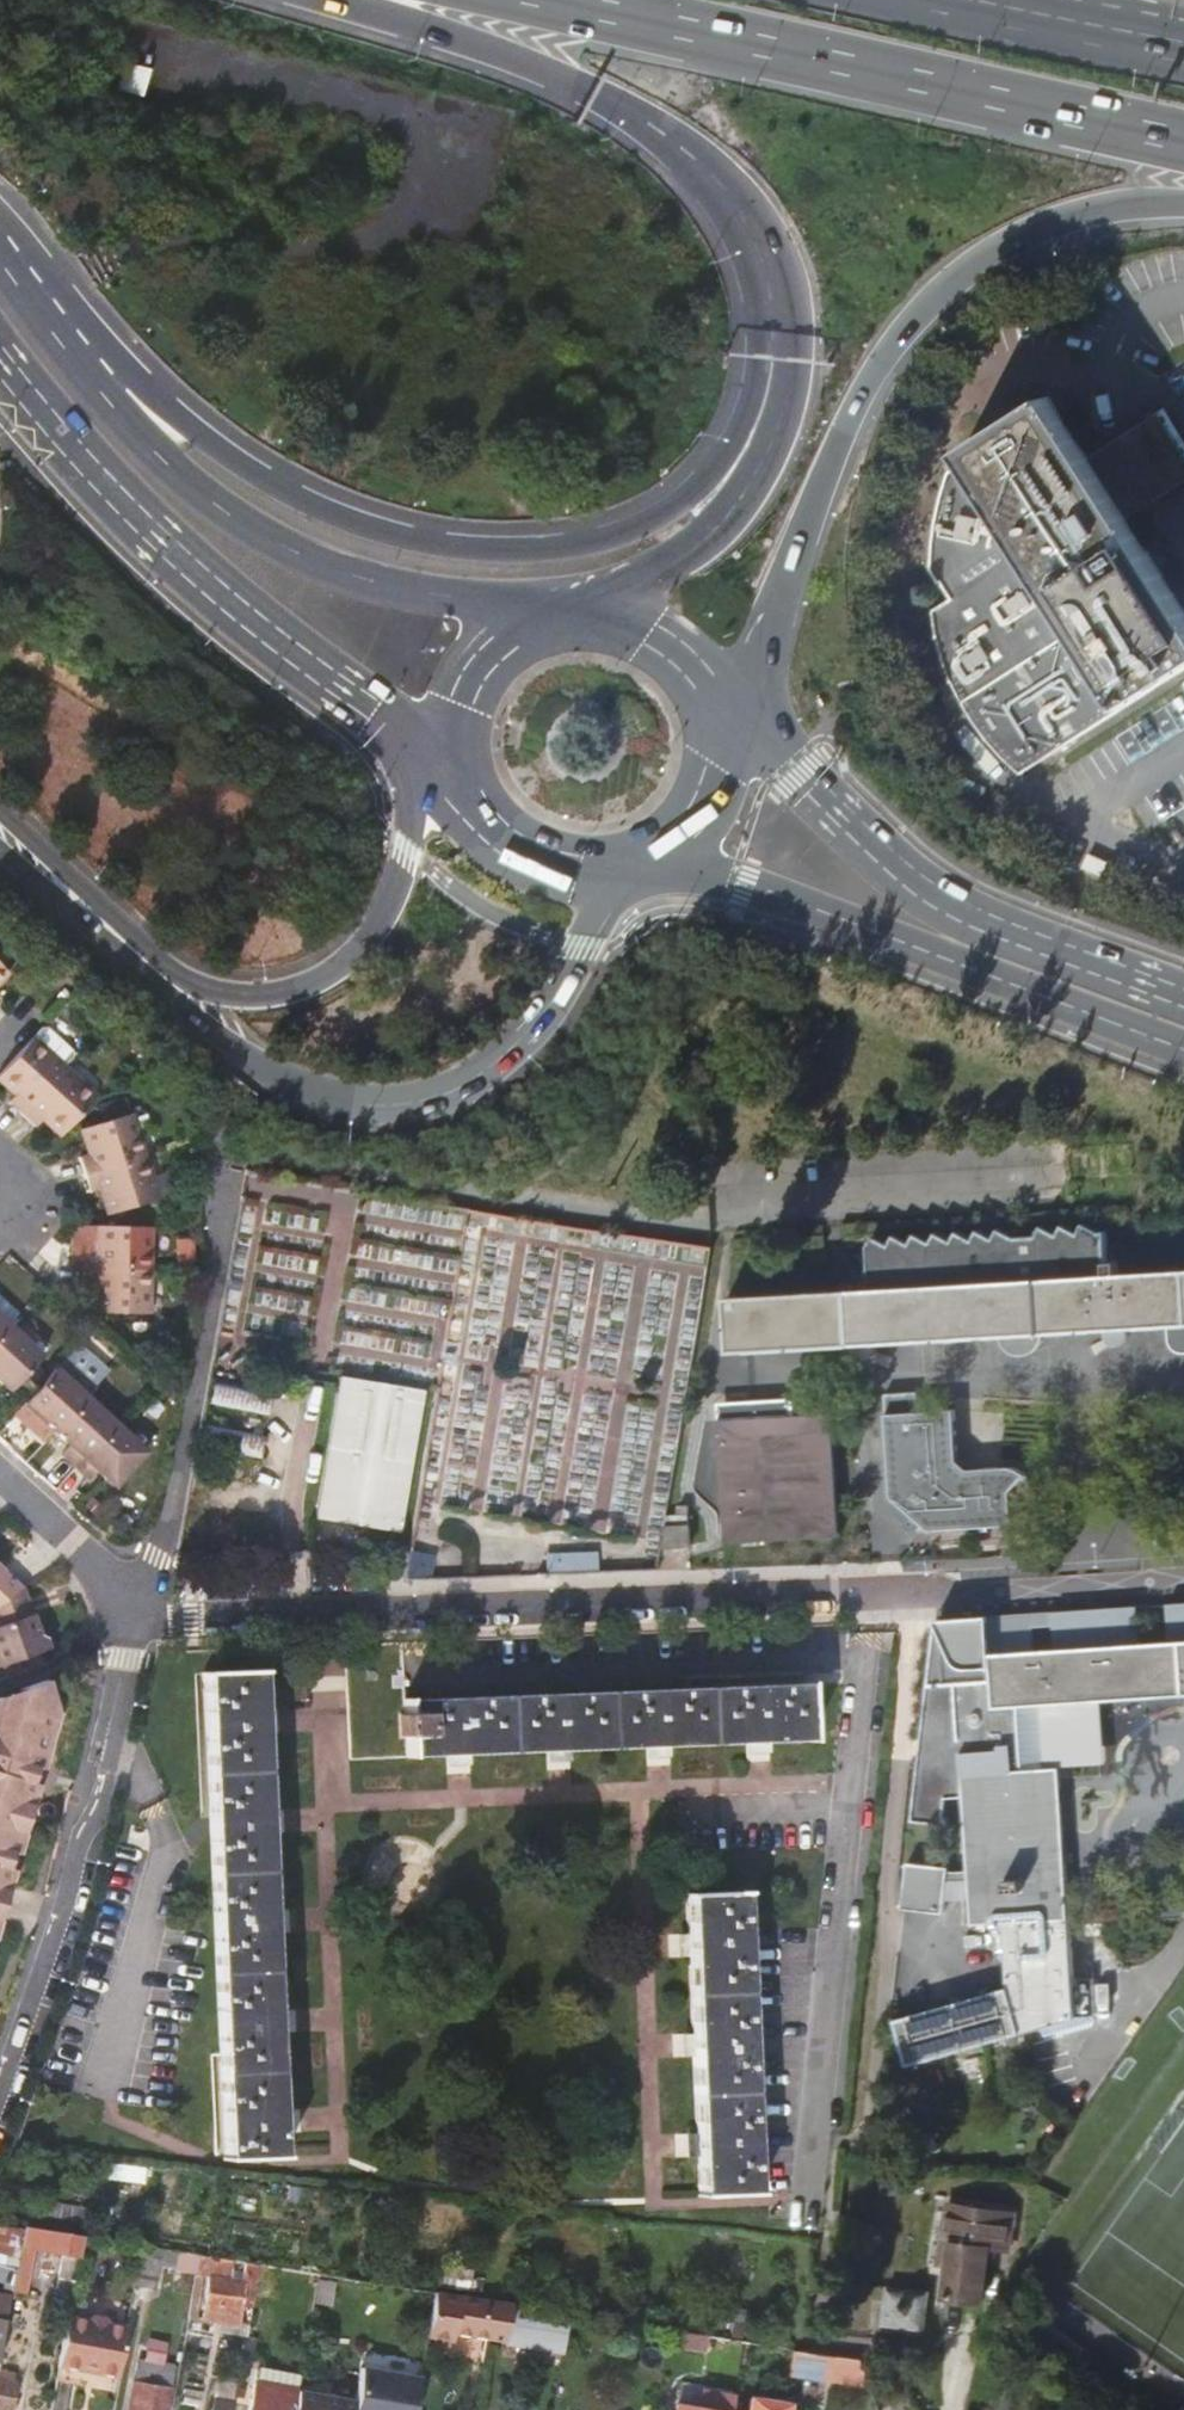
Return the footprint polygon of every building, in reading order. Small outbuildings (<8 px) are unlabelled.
[(1170,368),(1183,395),(1183,361),(1170,368)] [(1050,395),(963,451),(968,459),(950,470),(948,478),(945,488),(942,497),(937,512),(935,527),(933,537),(932,546),(931,559),(931,570),(952,598),(934,610),(935,615),(937,626),(938,639),(942,653),(945,663),(949,675),(952,682),(953,681),(958,690),(943,698),(949,709),(964,702),(966,704),(972,716),(977,725),(982,731),(988,738),(999,750),(1003,755),(1009,761),(1021,773),(1183,669),(1183,606),(1128,517),(1089,457),(1050,395)] [(1183,482),(1183,451),(1159,412),(1124,435),(1089,457),(1128,517),(1164,495),(1183,482)] [(27,1038),(59,1067),(69,1057),(69,1051),(44,1027),(36,1027),(27,1038)] [(0,1068),(0,1079),(13,1091),(6,1099),(19,1111),(59,1067),(27,1038),(0,1068)] [(59,1067),(19,1111),(33,1123),(39,1116),(57,1133),(91,1095),(59,1067)] [(77,1157),(82,1172),(141,1155),(129,1113),(77,1128),(85,1154),(77,1157)] [(141,1155),(82,1172),(87,1191),(97,1188),(105,1214),(154,1199),(141,1155)] [(84,1251),(83,1268),(145,1269),(146,1227),(94,1226),(75,1226),(69,1230),(69,1251),(84,1251)] [(727,1297),(731,1350),(848,1343),(858,1342),(870,1342),(999,1334),(1043,1331),(1072,1330),(1100,1328),(1111,1327),(1122,1327),(1168,1324),(1183,1323),(1183,1269),(1119,1273),(1118,1261),(1107,1261),(1105,1231),(1066,1233),(1016,1236),(999,1227),(994,1237),(978,1228),(973,1238),(957,1230),(952,1239),(936,1231),(931,1240),(868,1245),(871,1288),(831,1290),(727,1297)] [(194,1237),(175,1238),(177,1263),(195,1262),(194,1237)] [(145,1269),(83,1268),(83,1285),(92,1285),(92,1311),(144,1312),(145,1269)] [(5,1325),(15,1314),(0,1301),(0,1320),(5,1325)] [(1168,1324),(1170,1338),(1173,1337),(1183,1346),(1183,1351),(1183,1323),(1168,1324)] [(8,1327),(0,1335),(0,1383),(7,1389),(38,1355),(8,1327)] [(1043,1331),(999,1334),(1000,1339),(1001,1342),(1003,1345),(1004,1347),(1006,1349),(1008,1351),(1010,1352),(1011,1353),(1015,1354),(1018,1355),(1022,1355),(1026,1354),(1028,1354),(1030,1353),(1034,1351),(1036,1349),(1038,1347),(1039,1345),(1041,1343),(1042,1341),(1043,1331)] [(51,1367),(19,1401),(32,1413),(24,1422),(41,1439),(51,1429),(81,1395),(104,1371),(73,1343),(51,1367)] [(51,1367),(38,1355),(7,1389),(19,1401),(51,1367)] [(422,1391),(338,1377),(314,1518),(399,1532),(422,1391)] [(213,1382),(209,1403),(267,1414),(272,1394),(213,1382)] [(898,1393),(884,1394),(889,1467),(891,1496),(896,1501),(890,1508),(902,1519),(918,1531),(924,1525),(929,1530),(1008,1525),(1013,1524),(1019,1522),(1025,1519),(1031,1512),(1035,1503),(1036,1497),(1035,1490),(1033,1484),(1030,1478),(1025,1473),(1019,1469),(1012,1467),(1006,1466),(1004,1466),(1002,1466),(968,1469),(957,1459),(955,1409),(918,1412),(916,1392),(898,1393)] [(81,1395),(51,1429),(64,1442),(56,1451),(72,1467),(112,1423),(81,1395)] [(739,1419),(718,1420),(726,1542),(840,1536),(831,1413),(754,1418),(753,1405),(738,1406),(739,1419)] [(142,1450),(112,1423),(72,1467),(88,1481),(96,1473),(110,1486),(142,1450)] [(264,1435),(206,1424),(201,1446),(259,1457),(264,1435)] [(667,1515),(662,1546),(690,1545),(689,1506),(679,1506),(679,1515),(669,1515),(667,1515)] [(432,1557),(406,1552),(401,1582),(427,1581),(432,1557)] [(546,1556),(547,1574),(594,1571),(593,1553),(546,1556)] [(24,1588),(0,1565),(0,1604),(24,1588)] [(0,1604),(0,1664),(49,1647),(47,1640),(41,1637),(32,1633),(30,1625),(36,1623),(24,1588),(0,1604)] [(921,1742),(931,1742),(931,1756),(919,1756),(913,1820),(943,1823),(945,1797),(964,1796),(969,1870),(949,1870),(950,1866),(908,1861),(903,1907),(944,1911),(948,1880),(969,1879),(972,1924),(1004,1921),(1009,1986),(895,2019),(909,2065),(1022,2032),(1076,2017),(1071,1916),(1060,1767),(1023,1769),(1018,1706),(1101,1700),(1183,1694),(1183,1602),(1166,1603),(1169,1641),(1139,1643),(1136,1605),(1091,1608),(1051,1611),(1054,1649),(991,1653),(989,1616),(935,1620),(921,1742)] [(41,1637),(36,1623),(30,1625),(32,1633),(41,1637)] [(268,1721),(266,1674),(205,1677),(213,1828),(223,2054),(229,2164),(287,2161),(286,2125),(281,2025),(277,1923),(272,1824),(268,1721)] [(45,1681),(18,1691),(14,1702),(0,1698),(0,1903),(2,1897),(4,1890),(10,1870),(3,1868),(8,1853),(14,1855),(33,1788),(27,1785),(32,1769),(38,1771),(56,1712),(45,1681)] [(807,1685),(807,1682),(404,1698),(406,1758),(445,1756),(457,1756),(470,1755),(487,1754),(544,1752),(558,1752),(567,1751),(569,1751),(645,1748),(648,1748),(657,1748),(669,1747),(729,1745),(745,1744),(756,1744),(769,1743),(809,1742),(807,1685)] [(1018,1706),(1023,1769),(1060,1767),(1059,1766),(1106,1762),(1101,1700),(1018,1706)] [(746,1936),(744,1891),(681,1894),(683,1935),(683,1946),(684,1957),(686,2033),(687,2044),(687,2058),(690,2134),(690,2145),(691,2158),(692,2197),(755,2195),(746,1936)] [(1013,2211),(948,2202),(943,2239),(941,2239),(937,2264),(949,2266),(946,2297),(981,2302),(989,2244),(1008,2247),(1013,2211)] [(14,2265),(9,2290),(22,2292),(30,2248),(61,2253),(52,2300),(67,2302),(69,2291),(79,2235),(21,2226),(14,2265)] [(175,2250),(140,2245),(133,2283),(154,2286),(158,2263),(173,2265),(175,2250)] [(235,2260),(198,2254),(194,2273),(202,2274),(206,2275),(200,2319),(212,2321),(236,2326),(239,2308),(249,2310),(258,2263),(246,2261),(244,2274),(233,2273),(235,2260)] [(202,2274),(194,2273),(187,2316),(194,2317),(202,2274)] [(924,2328),(929,2292),(887,2287),(884,2324),(924,2328)] [(511,2303),(433,2291),(425,2338),(450,2342),(451,2335),(468,2338),(484,2340),(486,2341),(503,2343),(511,2306),(511,2303)] [(568,2317),(511,2306),(503,2343),(503,2347),(560,2358),(568,2317)] [(236,2326),(212,2321),(210,2332),(244,2338),(249,2310),(239,2308),(236,2326)] [(65,2314),(56,2366),(79,2371),(81,2363),(117,2370),(126,2325),(106,2322),(103,2316),(92,2314),(86,2318),(65,2314)] [(727,2342),(669,2333),(667,2349),(725,2358),(727,2342)] [(805,2350),(777,2345),(774,2368),(834,2378),(835,2374),(869,2379),(862,2359),(805,2350)] [(81,2363),(79,2371),(116,2378),(117,2370),(81,2363)] [(418,2375),(359,2365),(352,2402),(350,2409),(412,2409),(418,2375)] [(127,2409),(163,2409),(171,2373),(135,2367),(127,2409)] [(256,2367),(253,2383),(294,2390),(297,2375),(256,2367)] [(6,2409),(9,2409),(14,2384),(11,2383),(12,2375),(0,2373),(0,2409),(6,2409)] [(253,2383),(248,2409),(291,2409),(294,2392),(294,2390),(253,2383)] [(732,2395),(700,2389),(696,2407),(675,2403),(674,2409),(729,2409),(732,2395)] [(294,2392),(291,2409),(350,2409),(352,2402),(294,2392)] [(785,2403),(746,2396),(744,2409),(783,2409),(785,2403)] [(231,2404),(213,2400),(211,2409),(230,2409),(231,2404)]
